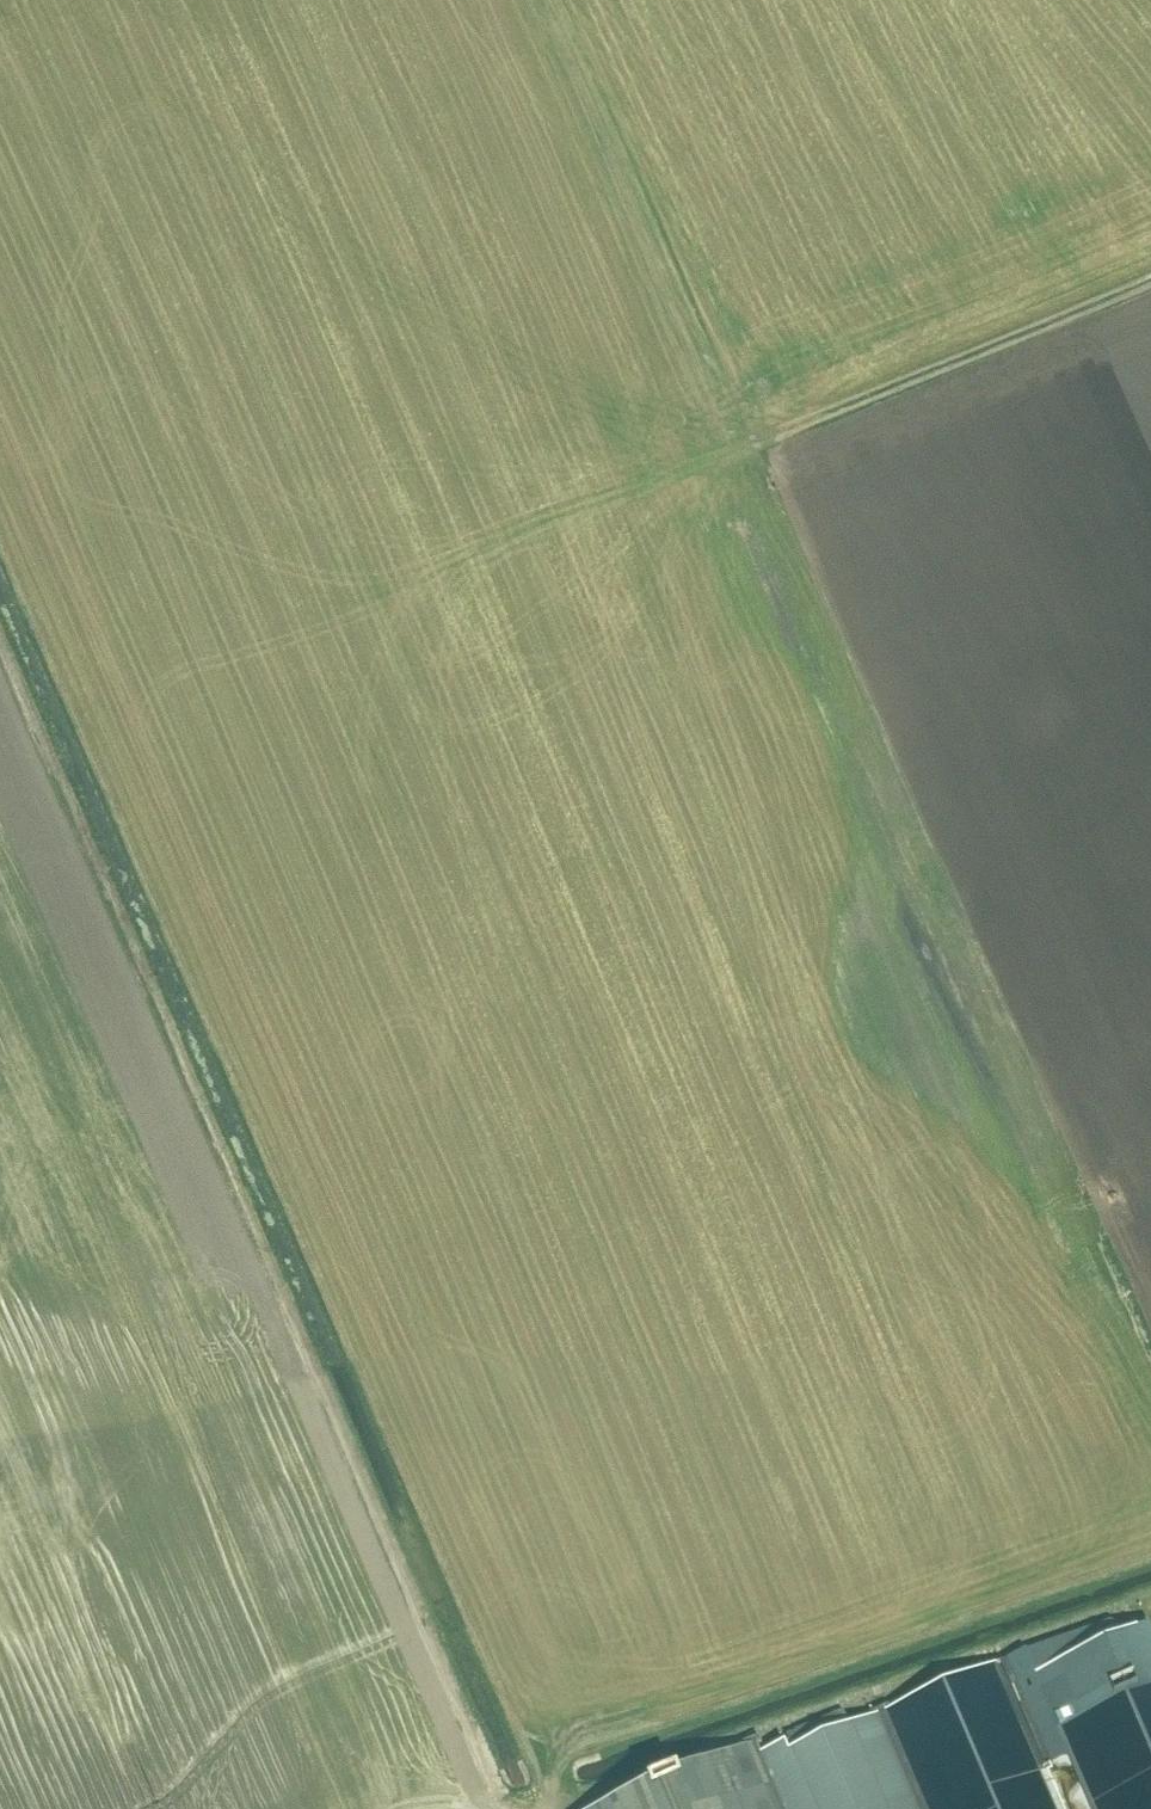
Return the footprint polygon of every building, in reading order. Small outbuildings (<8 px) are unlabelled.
[(998,1669),(787,1759),(782,1749),(759,1759),(755,1748),(759,1746),(757,1742),(740,1749),(742,1754),(613,1808),(1058,1808),(998,1669)] [(1068,1771),(1084,1808),(1150,1808),(1150,1736),(1068,1771)]
